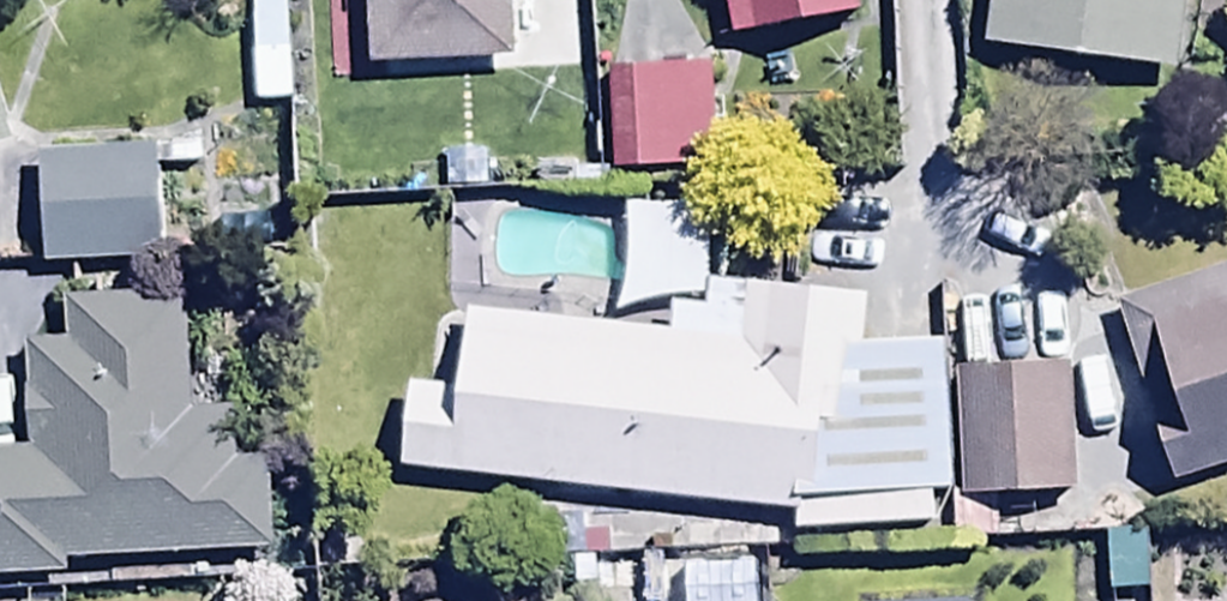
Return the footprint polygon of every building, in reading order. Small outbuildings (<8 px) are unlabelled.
[(256,107),(293,105),(287,0),(250,0),(256,107)] [(377,73),(515,66),(512,0),(373,0),(377,73)] [(735,49),(867,23),(863,0),(726,0),(735,49)] [(989,54),(1181,80),(1192,0),(996,0),(989,54)] [(710,76),(614,78),(616,178),(712,176),(710,76)] [(14,147),(0,108),(0,152),(14,147)] [(162,158),(39,161),(42,272),(165,269),(162,158)] [(1108,317),(1160,493),(1226,474),(1226,282),(1108,317)] [(401,481),(797,519),(797,539),(937,533),(935,500),(954,499),(947,348),(860,352),(865,301),(756,290),(750,345),(475,318),(468,396),(410,390),(401,481)] [(71,565),(275,556),(271,466),(238,467),(236,414),(198,415),(193,303),(73,309),(75,352),(30,354),(34,458),(0,459),(0,588),(71,585),(71,565)] [(1075,512),(1072,374),(964,377),(967,504),(956,504),(957,546),(1003,545),(1002,514),(1075,512)] [(595,563),(596,600),(660,600),(658,561),(595,563)]
